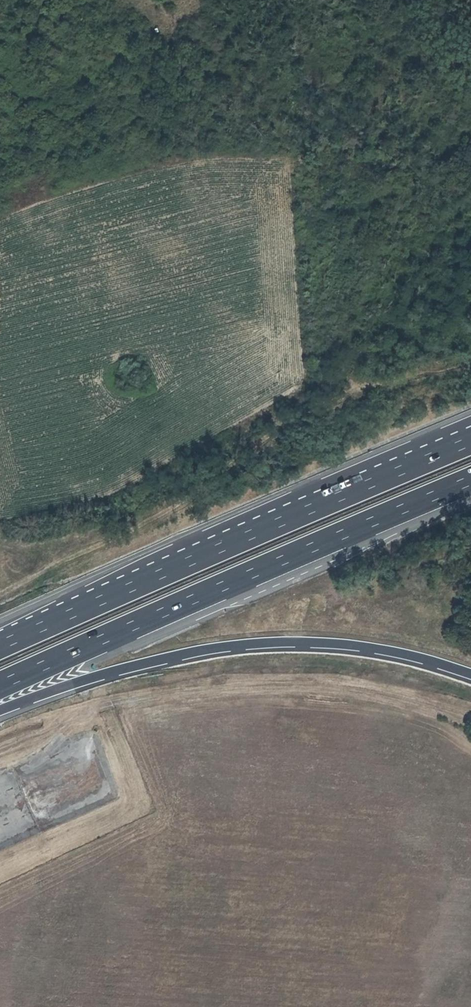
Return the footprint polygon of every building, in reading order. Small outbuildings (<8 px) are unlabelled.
[(320,529),(321,534),(333,532),(332,526),(320,529)]
